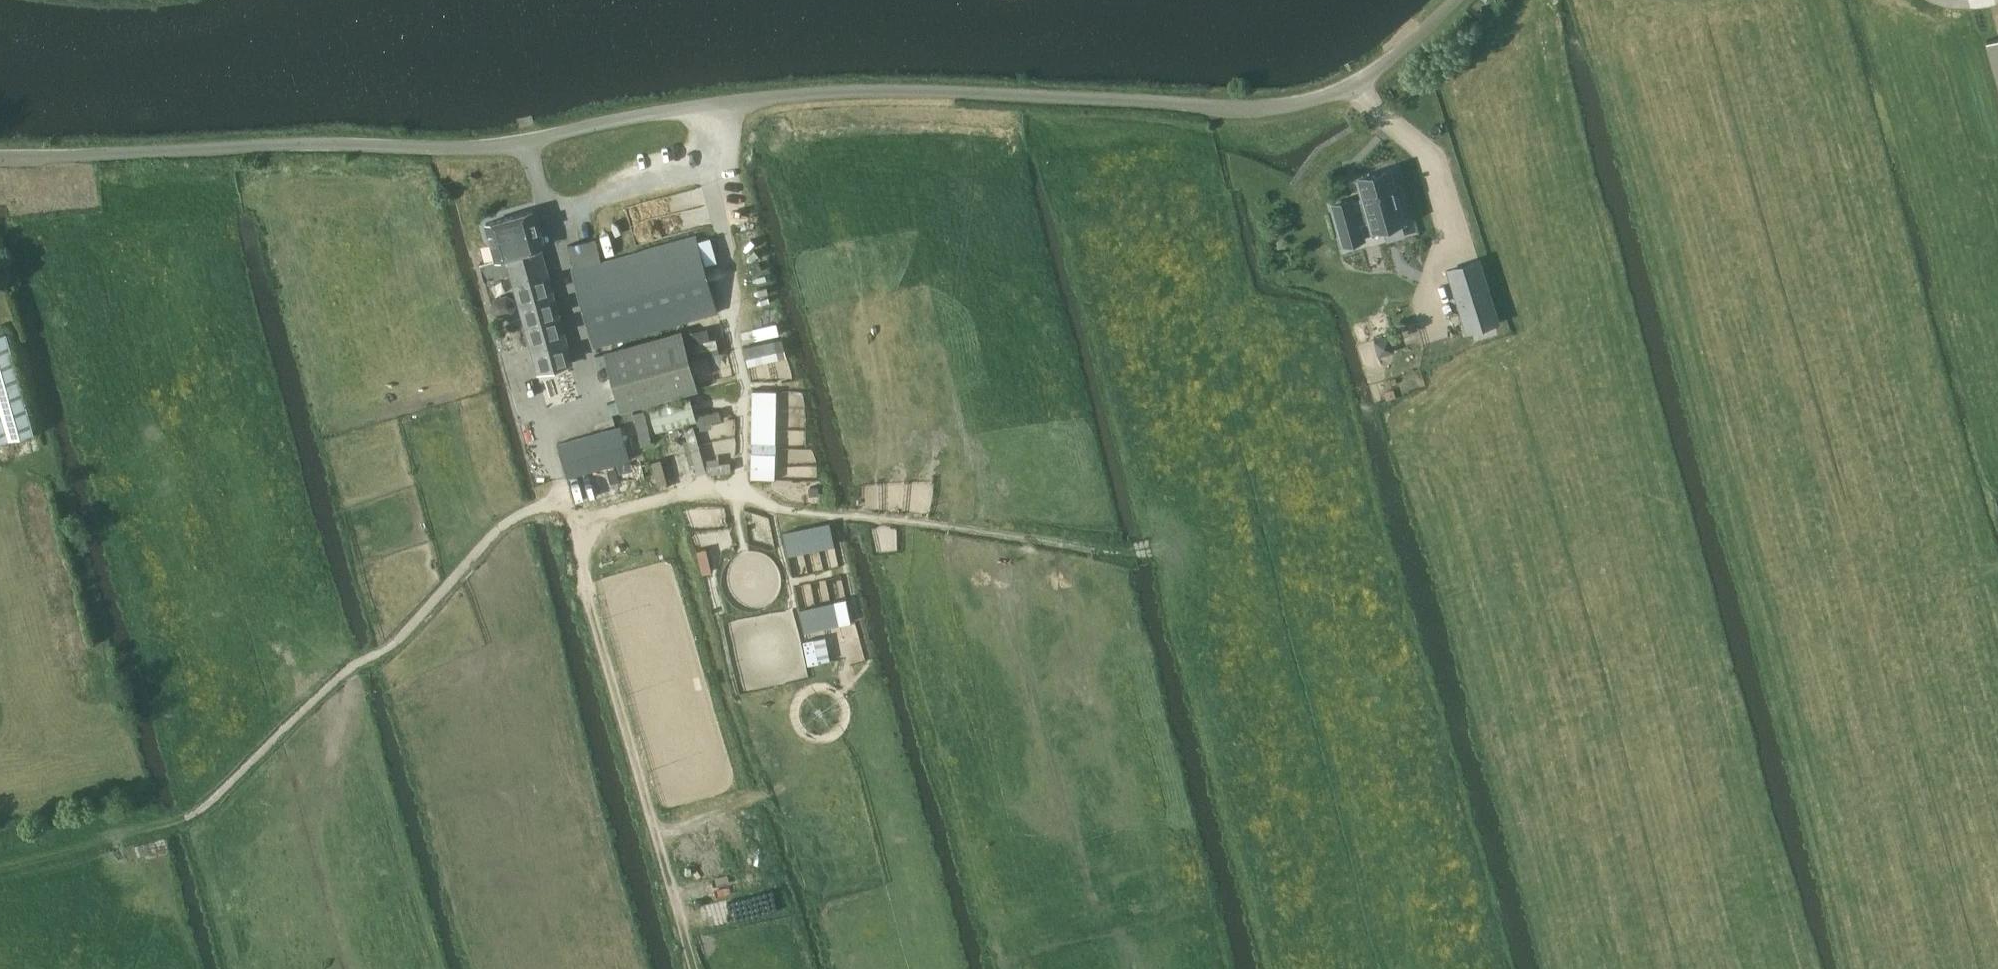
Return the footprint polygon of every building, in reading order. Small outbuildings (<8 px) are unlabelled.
[(1987,40),(1997,79),(1997,37),(1987,40)] [(1394,188),(1389,171),(1358,179),(1364,201),(1353,204),(1352,200),(1332,205),(1343,244),(1362,239),(1358,224),(1370,221),(1372,230),(1403,221),(1399,204),(1403,203),(1399,186),(1394,188)] [(540,245),(542,241),(540,233),(537,231),(531,211),(485,224),(495,260),(480,264),(485,281),(510,274),(537,373),(571,363),(540,249),(542,249),(540,245)] [(695,235),(601,262),(594,238),(567,245),(574,269),(572,270),(593,347),(717,313),(695,235)] [(1448,270),(1467,331),(1498,322),(1478,260),(1448,270)] [(34,430),(7,330),(0,332),(0,440),(34,430)] [(698,389),(681,331),(604,353),(620,411),(698,389)] [(750,361),(788,355),(784,335),(747,342),(750,361)] [(573,399),(573,398),(572,393),(571,390),(567,384),(562,380),(558,379),(554,379),(547,379),(543,381),(540,384),(536,390),(534,393),(534,398),(534,402),(536,406),(540,412),(545,415),(552,417),(559,416),(563,415),(566,413),(570,407),(572,402),(573,399)] [(779,387),(754,387),(752,474),(776,475),(779,387)] [(655,436),(695,424),(686,396),(647,407),(655,436)] [(573,496),(656,473),(651,454),(629,460),(620,427),(559,444),(573,496)] [(704,569),(712,568),(708,546),(700,547),(704,569)] [(837,598),(842,620),(851,618),(846,596),(837,598)] [(827,633),(806,638),(811,661),(832,656),(827,633)]
